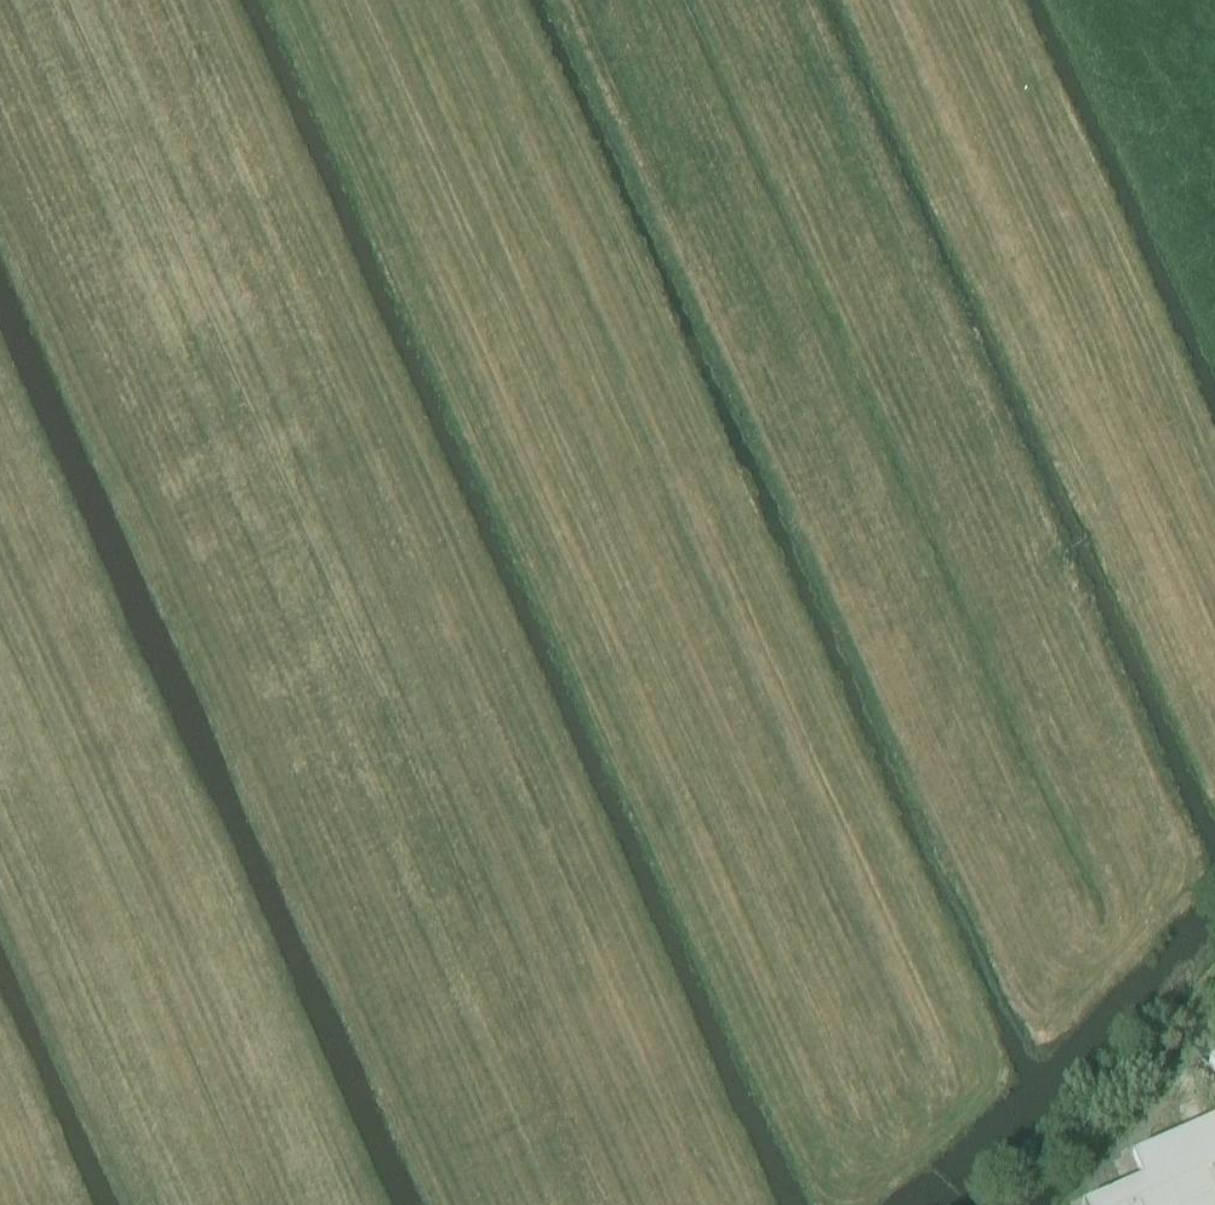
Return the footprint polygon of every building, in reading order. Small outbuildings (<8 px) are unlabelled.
[(1213,1121),(1132,1157),(1142,1180),(1085,1204),(1214,1204),(1214,1124),(1213,1121)]
